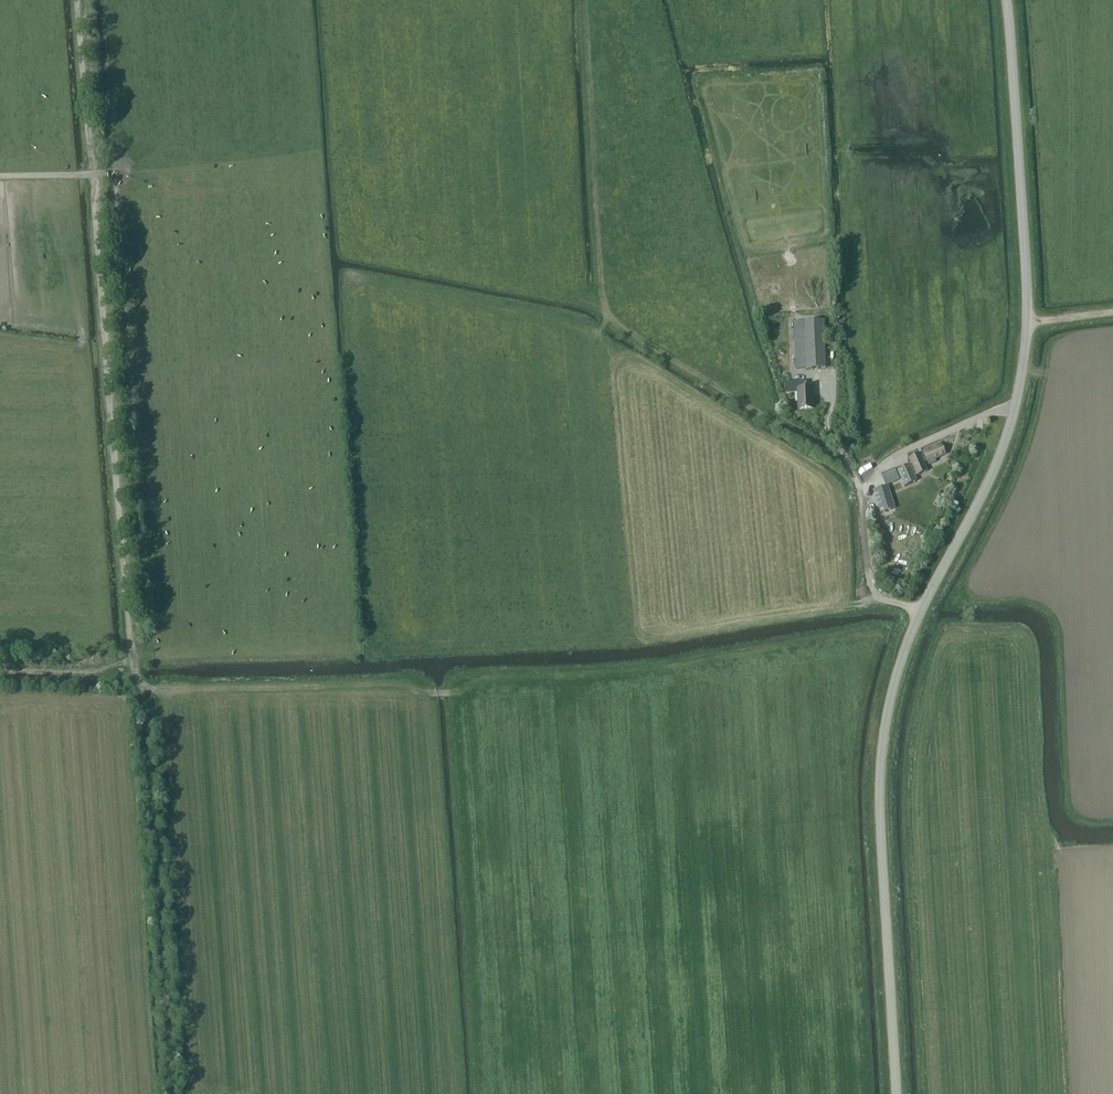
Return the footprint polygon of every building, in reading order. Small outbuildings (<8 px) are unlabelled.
[(795,321),(796,369),(826,368),(825,320),(795,321)] [(806,389),(806,382),(785,383),(785,394),(797,393),(797,410),(812,409),(812,389),(806,389)] [(923,451),(924,454),(920,456),(919,452),(909,457),(916,474),(926,470),(922,461),(927,459),(928,463),(935,460),(934,458),(944,453),(940,443),(923,451)] [(917,481),(909,465),(896,471),(904,487),(917,481)] [(885,485),(897,479),(893,469),(880,475),(885,485)] [(890,493),(888,486),(873,490),(880,514),(892,510),(887,494),(890,493)]
